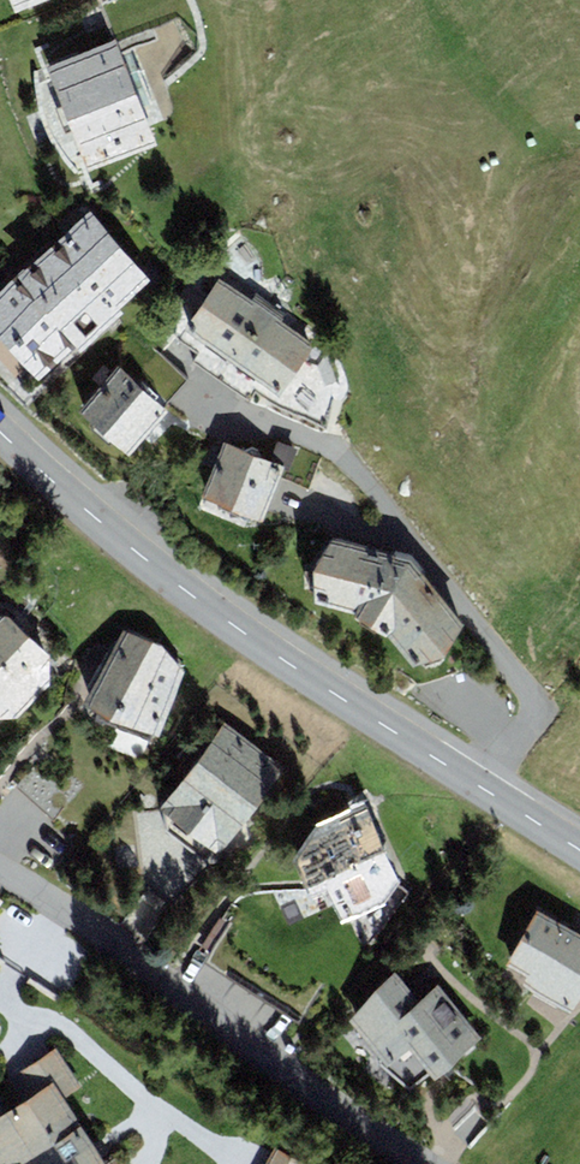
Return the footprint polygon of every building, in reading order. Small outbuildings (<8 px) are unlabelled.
[(14,14),(50,0),(9,0),(14,14)] [(49,66),(90,172),(159,144),(118,39),(49,66)] [(0,291),(0,332),(40,378),(79,344),(84,350),(127,312),(123,307),(153,281),(92,211),(0,291)] [(183,329),(231,362),(271,304),(256,294),(252,301),(219,278),(183,329)] [(287,315),(271,304),(231,362),(279,395),(314,344),(282,322),(287,315)] [(119,368),(79,412),(127,454),(166,411),(119,368)] [(283,469),(224,444),(202,496),(260,521),(283,469)] [(446,657),(465,627),(412,562),(332,541),(313,571),(314,592),(328,596),(326,602),(360,612),(357,618),(387,638),(413,668),(446,657)] [(50,686),(49,655),(9,616),(0,616),(0,717),(18,719),(50,686)] [(161,737),(185,671),(161,644),(123,630),(83,705),(111,722),(161,737)] [(222,854),(286,768),(225,722),(161,809),(222,854)] [(382,904),(399,882),(366,805),(319,825),(296,860),(312,897),(330,890),(343,921),(382,904)] [(537,912),(508,964),(528,976),(524,983),(573,1011),(579,998),(579,936),(537,912)] [(436,1079),(482,1039),(437,986),(419,1001),(397,975),(348,1018),(389,1066),(409,1048),(436,1079)] [(82,1126),(62,1094),(78,1084),(56,1048),(19,1071),(35,1096),(7,1114),(0,1103),(0,1163),(21,1163),(82,1126)] [(82,1126),(21,1163),(106,1163),(82,1126)] [(274,1147),(265,1163),(305,1163),(274,1147)]
